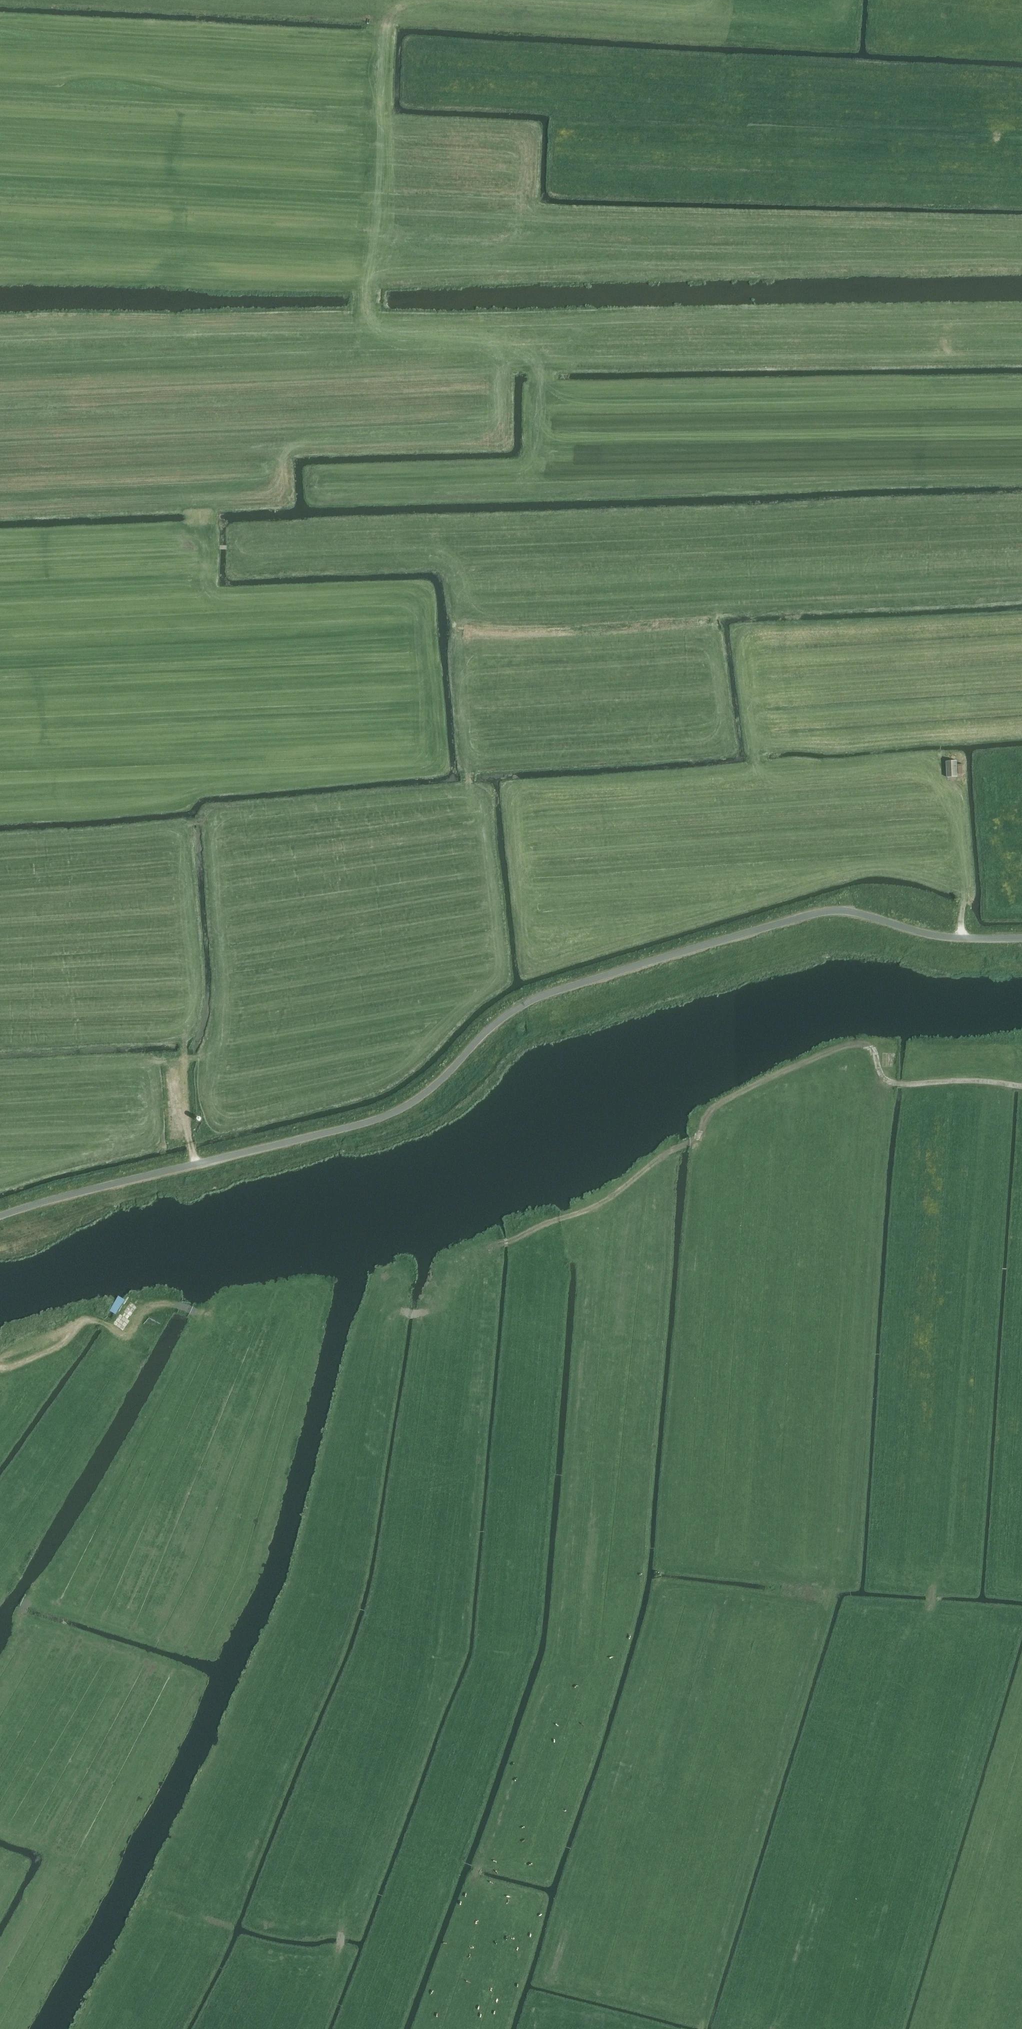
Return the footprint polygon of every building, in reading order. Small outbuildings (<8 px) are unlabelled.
[(958,777),(957,761),(947,761),(948,777),(958,777)]
